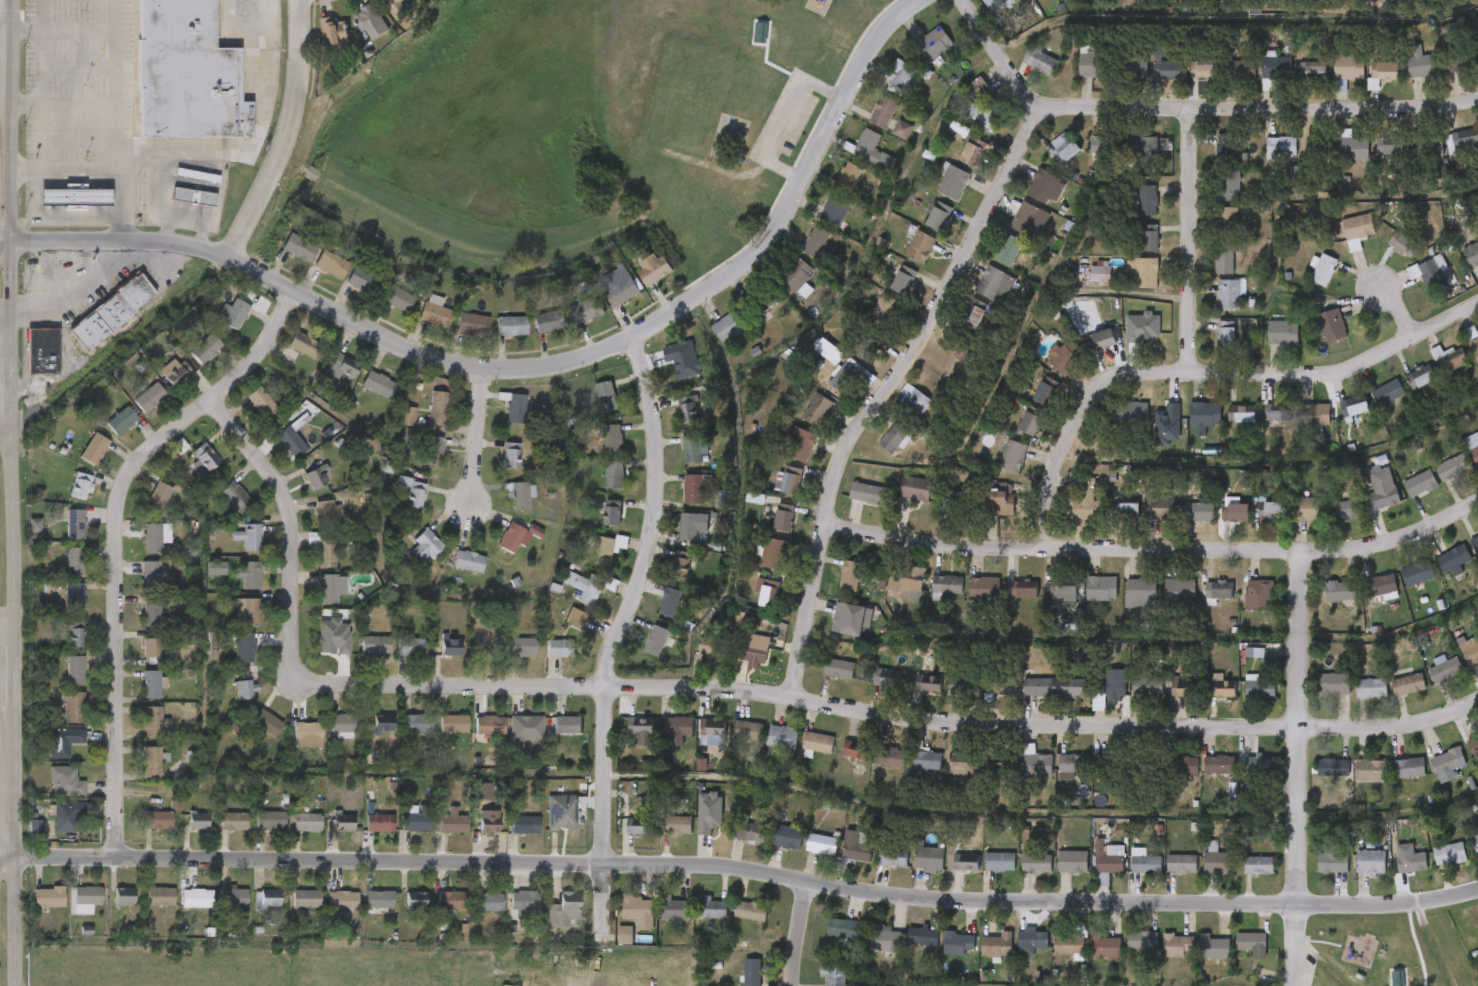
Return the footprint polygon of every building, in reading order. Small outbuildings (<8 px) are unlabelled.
[(137,137),(137,0),(214,0),(214,47),(239,47),(239,101),(251,101),(251,136),(137,137)] [(393,8),(389,0),(368,0),(363,3),(379,30),(390,23),(384,13),(393,8)] [(399,18),(382,0),(405,0),(402,3),(408,9),(399,18)] [(997,8),(992,0),(1009,0),(997,8)] [(390,27),(374,41),(354,15),(371,2),(390,27)] [(338,27),(354,54),(373,42),(356,16),(338,27)] [(327,45),(323,22),(345,19),(349,42),(327,45)] [(928,62),(914,43),(939,25),(952,44),(928,62)] [(329,33),(319,34),(318,28),(304,31),(307,57),(332,54),(329,33)] [(736,59),(752,62),(757,39),(740,36),(736,59)] [(912,75),(937,57),(923,37),(898,55),(912,75)] [(1464,43),(1472,66),(1477,64),(1477,38),(1464,43)] [(1094,45),(1094,53),(1108,53),(1108,76),(1079,76),(1079,45),(1094,45)] [(1436,54),(1438,76),(1410,78),(1408,55),(1412,55),(1411,45),(1421,45),(1421,55),(1436,54)] [(1451,75),(1444,53),(1470,46),(1476,68),(1451,75)] [(1052,77),(1025,65),(1033,49),(1060,61),(1052,77)] [(1154,78),(1154,50),(1166,50),(1166,60),(1183,60),(1183,78),(1154,78)] [(1262,78),(1262,54),(1273,54),(1273,57),(1291,57),(1291,78),(1262,78)] [(1230,78),(1230,55),(1255,55),(1255,78),(1230,78)] [(1147,57),(1147,78),(1117,78),(1117,57),(1147,57)] [(1334,79),(1334,57),(1364,57),(1364,79),(1334,79)] [(1390,58),(1391,90),(1419,90),(1418,67),(1405,68),(1405,58),(1390,58)] [(1164,74),(1148,74),(1149,59),(1137,59),(1136,90),(1163,90),(1164,74)] [(1218,60),(1218,78),(1194,78),(1194,60),(1218,60)] [(903,93),(888,85),(901,61),(916,69),(903,93)] [(1008,78),(1036,89),(1042,72),(1015,61),(1008,78)] [(1328,61),(1328,78),(1299,78),(1299,61),(1328,61)] [(1400,61),(1400,78),(1378,78),(1378,89),(1370,89),(1370,61),(1400,61)] [(1245,89),(1275,89),(1274,69),(1257,69),(1257,64),(1244,64),(1245,89)] [(1061,89),(1083,89),(1083,66),(1061,66),(1061,89)] [(1317,92),(1348,91),(1348,68),(1316,69),(1317,92)] [(1432,83),(1455,82),(1455,68),(1432,68),(1432,83)] [(878,85),(873,94),(888,102),(900,81),(880,70),(873,83),(878,85)] [(1131,89),(1130,70),(1110,70),(1110,89),(1131,89)] [(1238,91),(1239,73),(1212,72),(1212,91),(1238,91)] [(1173,90),(1198,91),(1199,74),(1173,73),(1173,90)] [(1282,74),(1282,90),(1310,90),(1309,74),(1282,74)] [(1349,103),(1363,103),(1363,91),(1381,92),(1381,75),(1355,74),(1355,91),(1350,91),(1349,103)] [(960,112),(973,101),(963,87),(949,98),(960,112)] [(897,102),(883,129),(868,121),(881,95),(897,102)] [(992,134),(975,126),(987,99),(1005,107),(992,134)] [(870,141),(880,113),(863,107),(853,135),(870,141)] [(904,140),(891,134),(898,119),(911,126),(904,140)] [(880,135),(873,149),(893,158),(887,171),(851,154),(864,127),(880,135)] [(1340,160),(1340,129),(1347,129),(1347,138),(1369,138),(1369,160),(1340,160)] [(1446,132),(1477,129),(1477,150),(1448,153),(1446,132)] [(896,138),(882,131),(874,146),(889,153),(896,138)] [(932,142),(949,149),(952,141),(935,133),(932,142)] [(1218,134),(1238,134),(1238,158),(1218,158),(1218,134)] [(1049,154),(1069,135),(1081,147),(1062,166),(1049,154)] [(1112,150),(1092,151),(1091,137),(1112,136),(1112,150)] [(1152,137),(1152,161),(1122,161),(1122,137),(1152,137)] [(1268,137),(1296,137),(1296,156),(1268,156),(1268,137)] [(1309,137),(1331,137),(1331,153),(1308,153),(1309,137)] [(878,170),(858,161),(864,147),(847,140),(835,167),(872,184),(878,170)] [(958,160),(969,140),(984,148),(973,168),(958,160)] [(1439,156),(1418,156),(1418,140),(1439,140),(1439,156)] [(1334,150),(1334,141),(1322,141),(1322,172),(1352,172),(1352,151),(1334,150)] [(1463,159),(1461,141),(1435,144),(1437,161),(1463,159)] [(1034,154),(1039,161),(1034,164),(1042,177),(1063,164),(1050,144),(1034,154)] [(1403,144),(1403,156),(1383,156),(1383,144),(1403,144)] [(1199,146),(1199,167),(1215,167),(1216,146),(1199,146)] [(969,155),(953,148),(941,172),(958,179),(969,155)] [(1087,148),(1073,148),(1073,166),(1087,166),(1087,148)] [(1141,164),(1140,149),(1110,150),(1111,165),(1141,164)] [(1280,167),(1280,149),(1249,150),(1249,167),(1280,167)] [(1359,150),(1360,167),(1386,166),(1385,149),(1359,150)] [(1394,172),(1406,173),(1407,150),(1395,150),(1394,172)] [(1431,169),(1437,169),(1435,150),(1429,150),(1431,169)] [(863,169),(852,191),(835,183),(847,161),(863,169)] [(936,191),(948,164),(969,174),(956,201),(936,191)] [(1063,181),(1049,207),(1025,194),(1039,168),(1063,181)] [(1238,201),(1216,201),(1216,170),(1238,170),(1238,201)] [(839,200),(845,179),(828,173),(822,195),(839,200)] [(917,202),(940,213),(953,186),(930,175),(917,202)] [(1029,216),(1032,210),(1040,213),(1050,193),(1021,181),(1009,207),(1029,216)] [(171,200),(173,186),(216,193),(213,207),(171,200)] [(1140,186),(1156,186),(1156,216),(1140,216),(1140,186)] [(1223,213),(1223,188),(1203,188),(1203,213),(1223,213)] [(39,205),(39,189),(108,189),(108,205),(39,205)] [(850,203),(836,229),(806,212),(812,201),(823,207),(831,192),(850,203)] [(94,201),(69,201),(69,196),(48,196),(48,202),(23,201),(23,216),(93,217),(94,201)] [(1121,228),(1140,227),(1139,197),(1121,198),(1121,228)] [(198,219),(200,206),(157,198),(154,211),(198,219)] [(1041,209),(1030,236),(1010,228),(1020,201),(1041,209)] [(951,209),(939,232),(925,225),(937,202),(951,209)] [(821,241),(834,216),(814,206),(801,231),(821,241)] [(1238,207),(1238,236),(1216,236),(1216,207),(1238,207)] [(993,238),(1020,252),(1033,226),(1006,212),(993,238)] [(909,237),(924,244),(936,220),(920,213),(909,237)] [(1375,233),(1358,240),(1361,249),(1351,252),(1340,223),(1367,213),(1375,233)] [(1221,240),(1221,220),(1200,219),(1200,240),(1221,240)] [(829,233),(815,259),(800,251),(814,225),(829,233)] [(1332,265),(1344,263),(1342,251),(1355,248),(1351,226),(1325,231),(1332,265)] [(903,257),(916,230),(936,239),(922,266),(903,257)] [(1140,251),(1140,230),(1158,230),(1158,251),(1140,251)] [(1409,260),(1392,248),(1403,232),(1419,244),(1409,260)] [(306,263),(279,250),(286,233),(314,246),(306,263)] [(992,259),(1007,233),(1022,242),(1008,268),(992,259)] [(808,255),(814,245),(798,236),(785,261),(807,273),(815,259),(808,255)] [(1142,263),(1141,236),(1123,237),(1124,264),(1142,263)] [(1462,251),(1477,241),(1477,268),(1473,271),(1462,251)] [(888,270),(908,278),(919,250),(899,242),(888,270)] [(1391,271),(1400,255),(1378,242),(1369,258),(1391,271)] [(265,261),(292,275),(301,259),(273,244),(265,261)] [(1233,244),(1233,274),(1216,274),(1216,244),(1233,244)] [(977,272),(992,280),(1006,253),(990,245),(977,272)] [(311,266),(320,249),(347,263),(338,280),(311,266)] [(671,272),(645,288),(633,268),(659,252),(671,272)] [(1324,285),(1306,276),(1319,252),(1337,261),(1324,285)] [(1406,270),(1439,255),(1449,278),(1427,288),(1421,275),(1411,280),(1406,270)] [(815,272),(797,295),(778,279),(796,257),(815,272)] [(1158,289),(1134,289),(1134,258),(1158,258),(1158,289)] [(1198,286),(1217,286),(1216,259),(1197,259),(1198,286)] [(332,272),(303,263),(298,281),(326,290),(332,272)] [(654,285),(641,263),(618,276),(631,298),(654,285)] [(1294,279),(1298,281),(1293,293),(1309,300),(1321,272),(1301,264),(1294,279)] [(917,273),(906,295),(890,287),(901,265),(917,273)] [(1012,277),(999,303),(974,291),(987,265),(1012,277)] [(1389,283),(1393,292),(1403,287),(1409,300),(1427,292),(1423,284),(1431,280),(1423,265),(1389,283)] [(344,283),(352,266),(379,279),(371,296),(344,283)] [(1110,266),(1110,282),(1091,282),(1091,266),(1110,266)] [(787,294),(797,282),(781,268),(762,292),(788,312),(796,301),(787,294)] [(1141,270),(1109,271),(1109,290),(1119,289),(1120,300),(1142,300),(1141,270)] [(156,293),(85,351),(67,329),(138,271),(156,293)] [(900,283),(884,276),(874,301),(890,308),(900,283)] [(602,289),(630,277),(637,295),(609,306),(602,289)] [(989,312),(999,290),(970,277),(958,303),(977,312),(979,308),(989,312)] [(329,296),(356,307),(364,289),(337,278),(329,296)] [(1073,278),(1073,295),(1093,294),(1093,278),(1073,278)] [(1217,310),(1217,279),(1240,279),(1240,310),(1217,310)] [(406,314),(378,302),(386,284),(414,296),(406,314)] [(595,318),(623,307),(616,289),(588,301),(595,318)] [(778,303),(762,322),(748,309),(765,291),(778,303)] [(1200,292),(1201,322),(1222,321),(1222,307),(1229,307),(1228,291),(1200,292)] [(894,299),(882,323),(869,317),(881,293),(894,299)] [(445,328),(416,319),(425,294),(440,299),(438,306),(450,310),(445,328)] [(573,325),(567,307),(595,296),(602,314),(573,325)] [(234,329),(219,321),(231,297),(247,305),(234,329)] [(365,315),(392,325),(399,307),(372,297),(365,315)] [(435,322),(424,319),(427,309),(410,305),(402,332),(430,340),(435,322)] [(870,338),(881,312),(864,305),(853,331),(870,338)] [(1347,337),(1326,343),(1317,315),(1338,308),(1347,337)] [(534,333),(530,316),(561,309),(565,327),(534,333)] [(581,309),(553,318),(558,336),(586,327),(581,309)] [(971,317),(955,309),(943,333),(959,341),(971,317)] [(205,334),(220,342),(232,317),(217,310),(205,334)] [(746,328),(722,345),(709,326),(733,310),(746,328)] [(485,335),(455,331),(456,313),(487,316),(485,335)] [(494,316),(524,316),(524,335),(494,335),(494,316)] [(1300,325),(1307,355),(1329,350),(1322,320),(1300,325)] [(520,346),(549,339),(545,321),(516,328),(520,346)] [(1217,347),(1217,321),(1235,321),(1235,347),(1217,347)] [(1298,321),(1298,344),(1268,344),(1268,321),(1298,321)] [(706,356),(731,340),(719,322),(694,337),(706,356)] [(471,346),(472,327),(441,326),(440,344),(471,346)] [(1476,337),(1477,336),(1477,359),(1476,360),(1463,331),(1472,327),(1476,337)] [(57,375),(25,375),(26,328),(58,328),(57,375)] [(479,329),(480,348),(510,347),(509,328),(479,329)] [(1117,344),(1092,351),(1087,335),(1113,328),(1117,344)] [(285,346),(293,330),(319,343),(311,358),(285,346)] [(187,350),(208,331),(221,345),(199,364),(187,350)] [(1219,333),(1200,333),(1200,360),(1218,360),(1219,333)] [(1250,356),(1282,357),(1282,334),(1251,333),(1250,356)] [(864,362),(852,351),(865,335),(878,345),(864,362)] [(1477,339),(1461,347),(1456,337),(1447,342),(1464,378),(1477,372),(1477,341),(1477,339)] [(686,366),(668,371),(660,345),(677,339),(686,366)] [(10,341),(11,387),(42,385),(40,340),(10,341)] [(1044,356),(1058,340),(1080,358),(1066,375),(1044,356)] [(1072,364),(1098,359),(1095,341),(1069,346),(1072,364)] [(272,360),(299,370),(304,354),(277,344),(272,360)] [(206,358),(194,345),(174,364),(186,377),(206,358)] [(1449,375),(1430,351),(1437,346),(1445,356),(1458,345),(1469,359),(1449,375)] [(839,363),(847,371),(863,356),(855,348),(839,363)] [(818,378),(827,366),(806,349),(797,361),(818,378)] [(351,378),(326,367),(333,351),(358,363),(351,378)] [(957,380),(944,372),(958,351),(971,359),(957,380)] [(1047,386),(1066,366),(1052,353),(1045,361),(1039,355),(1027,367),(1047,386)] [(865,387),(854,378),(841,394),(827,383),(847,358),(872,378),(865,387)] [(191,372),(172,389),(161,377),(179,359),(191,372)] [(1419,388),(1410,371),(1429,362),(1437,378),(1419,388)] [(335,391),(343,377),(319,363),(307,383),(320,391),(324,384),(335,391)] [(810,395),(825,407),(840,387),(853,397),(859,389),(831,368),(810,395)] [(394,383),(387,399),(359,386),(366,370),(394,383)] [(154,399),(175,385),(167,373),(146,387),(154,399)] [(1395,402),(1419,391),(1412,375),(1388,386),(1395,402)] [(1379,408),(1371,392),(1396,378),(1405,393),(1379,408)] [(600,414),(592,385),(609,380),(616,410),(600,414)] [(164,393),(143,414),(131,401),(152,381),(164,393)] [(1033,398),(1045,381),(1060,391),(1048,408),(1033,398)] [(380,395),(352,382),(344,398),(372,411),(380,395)] [(904,398),(897,394),(905,383),(930,399),(914,424),(895,412),(904,398)] [(243,396),(257,385),(275,409),(260,420),(243,396)] [(1044,395),(1027,387),(1016,412),(1033,419),(1044,395)] [(426,425),(429,390),(445,392),(442,426),(426,425)] [(1360,418),(1388,407),(1381,391),(1354,402),(1360,418)] [(817,428),(800,416),(816,392),(833,403),(817,428)] [(504,423),(504,393),(526,393),(526,423),(504,423)] [(600,422),(596,393),(579,395),(583,424),(600,422)] [(1339,401),(1365,393),(1370,412),(1344,420),(1339,401)] [(150,409),(141,394),(116,410),(126,425),(150,409)] [(880,413),(906,427),(915,410),(889,396),(880,413)] [(678,397),(694,397),(694,422),(679,422),(678,397)] [(230,407),(244,430),(259,421),(244,398),(230,407)] [(412,436),(429,437),(431,403),(414,403),(412,436)] [(1148,403),(1148,423),(1118,423),(1118,403),(1148,403)] [(1191,403),(1222,403),(1222,425),(1191,425),(1191,403)] [(1229,423),(1229,403),(1257,403),(1257,423),(1229,423)] [(1293,403),(1293,421),(1265,421),(1265,403),(1293,403)] [(817,414),(798,404),(785,431),(804,440),(817,414)] [(1330,426),(1301,426),(1301,404),(1330,404),(1330,426)] [(103,423),(124,405),(135,418),(115,436),(103,423)] [(490,433),(508,434),(509,406),(491,406),(490,433)] [(1322,413),(1328,436),(1335,434),(1334,428),(1352,423),(1348,407),(1322,413)] [(664,434),(681,434),(679,408),(662,409),(664,434)] [(1042,417),(1034,437),(1019,430),(1027,411),(1042,417)] [(307,418),(292,432),(305,447),(292,459),(273,437),(302,412),(307,418)] [(1101,435),(1132,434),(1131,414),(1100,414),(1101,435)] [(1189,448),(1189,437),(1205,438),(1205,415),(1173,414),(1173,438),(1179,438),(1179,448),(1189,448)] [(1137,456),(1152,456),(1152,452),(1163,452),(1163,415),(1149,415),(1149,423),(1138,422),(1137,456)] [(1314,416),(1288,415),(1288,436),(1313,437),(1314,416)] [(1266,416),(1248,416),(1248,433),(1267,432),(1266,416)] [(99,448),(121,431),(110,417),(89,434),(99,448)] [(1211,418),(1212,435),(1238,434),(1238,417),(1211,418)] [(1026,424),(1010,419),(1002,443),(1018,448),(1026,424)] [(877,444),(894,420),(909,430),(892,454),(877,444)] [(599,425),(619,425),(619,452),(599,452),(599,425)] [(782,453),(794,426),(815,435),(803,462),(782,453)] [(77,457),(91,432),(107,440),(93,466),(77,457)] [(877,468),(894,448),(878,434),(861,454),(877,468)] [(421,466),(423,436),(440,437),(439,467),(421,466)] [(604,436),(586,437),(587,466),(605,465),(604,436)] [(700,436),(701,463),(680,463),(680,436),(700,436)] [(169,445),(178,438),(186,447),(177,455),(169,445)] [(789,475),(799,446),(778,438),(767,467),(789,475)] [(1028,446),(1019,474),(998,467),(1007,439),(1028,446)] [(514,469),(498,467),(503,441),(519,444),(514,469)] [(218,462),(199,478),(188,465),(194,460),(189,453),(201,442),(218,462)] [(92,452),(75,444),(63,470),(80,478),(92,452)] [(1469,450),(1477,446),(1477,469),(1469,450)] [(667,476),(685,475),(684,466),(691,466),(690,447),(665,449),(667,476)] [(406,477),(425,478),(426,448),(407,448),(406,477)] [(1010,456),(988,451),(983,481),(1004,485),(1010,456)] [(1434,467),(1462,452),(1470,468),(1442,482),(1434,467)] [(180,472),(175,476),(184,489),(204,475),(188,454),(175,463),(180,472)] [(485,479),(501,480),(502,455),(487,454),(485,479)] [(621,462),(621,489),(602,489),(602,462),(621,462)] [(1425,494),(1453,482),(1446,465),(1417,477),(1425,494)] [(780,493),(786,466),(801,469),(795,496),(780,493)] [(1400,502),(1371,512),(1365,496),(1374,493),(1367,473),(1388,466),(1400,502)] [(303,473),(318,467),(326,487),(310,493),(303,473)] [(1350,479),(1356,504),(1350,505),(1354,522),(1382,516),(1373,477),(1369,478),(1366,467),(1356,470),(1358,478),(1350,479)] [(1402,482),(1429,469),(1437,485),(1410,499),(1402,482)] [(66,496),(74,471),(90,476),(83,501),(66,496)] [(606,473),(589,473),(589,492),(606,492),(606,473)] [(682,505),(682,475),(700,475),(700,505),(682,505)] [(931,481),(927,502),(899,497),(902,475),(931,481)] [(424,483),(418,509),(403,506),(407,488),(394,485),(396,477),(424,483)] [(785,481),(768,478),(764,504),(781,507),(785,481)] [(171,489),(158,514),(142,506),(155,481),(171,489)] [(216,494),(229,481),(249,501),(237,514),(216,494)] [(1421,500),(1413,481),(1385,493),(1393,511),(1421,500)] [(509,482),(527,482),(527,510),(509,510),(509,482)] [(888,489),(884,507),(849,500),(853,482),(888,489)] [(68,512),(70,504),(73,505),(76,487),(58,484),(53,509),(68,512)] [(1093,501),(1104,501),(1104,519),(1075,519),(1075,485),(1093,485),(1093,501)] [(685,486),(667,486),(668,516),(686,516),(685,486)] [(391,499),(388,518),(404,521),(409,494),(381,489),(380,497),(391,499)] [(882,510),(912,512),(914,491),(883,489),(882,510)] [(971,513),(942,510),(944,490),(973,493),(971,513)] [(1056,531),(1084,530),(1084,512),(1077,513),(1077,490),(1062,490),(1062,508),(1055,509),(1056,531)] [(1011,491),(1011,516),(987,516),(987,491),(1011,491)] [(236,514),(215,492),(202,505),(223,526),(236,514)] [(130,515),(145,522),(156,500),(140,493),(130,515)] [(495,522),(513,521),(513,509),(518,509),(517,494),(488,495),(488,509),(495,509),(495,522)] [(997,495),(978,494),(977,527),(997,527),(997,495)] [(833,512),(865,516),(867,498),(835,495),(833,512)] [(1323,498),(1323,521),(1299,521),(1299,498),(1323,498)] [(1147,520),(1147,499),(1171,499),(1171,520),(1147,520)] [(335,527),(317,530),(312,502),(330,500),(335,527)] [(1333,500),(1363,500),(1363,518),(1333,518),(1333,500)] [(1258,520),(1258,502),(1285,502),(1285,520),(1258,520)] [(1140,503),(1140,522),(1118,522),(1118,503),(1140,503)] [(1213,522),(1183,522),(1183,504),(1213,504),(1213,522)] [(1222,504),(1249,504),(1249,522),(1222,522),(1222,504)] [(617,505),(618,526),(602,526),(601,506),(617,505)] [(789,534),(772,530),(777,508),(794,512),(789,534)] [(1205,532),(1231,533),(1232,516),(1221,516),(1222,510),(1206,509),(1205,532)] [(1304,509),(1276,510),(1277,533),(1304,532),(1304,509)] [(64,510),(81,510),(81,541),(64,541),(64,510)] [(1160,510),(1132,510),(1133,531),(1160,531),(1160,510)] [(326,533),(323,516),(317,517),(316,511),(298,514),(302,536),(326,533)] [(1339,530),(1338,513),(1315,514),(1316,531),(1339,530)] [(706,514),(706,532),(695,532),(695,542),(677,542),(678,514),(706,514)] [(1167,533),(1196,533),(1196,514),(1166,515),(1167,533)] [(1240,532),(1267,532),(1267,514),(1240,514),(1240,532)] [(778,518),(761,515),(757,541),(774,544),(778,518)] [(1122,526),(1122,515),(1102,515),(1102,525),(1122,526)] [(603,537),(604,518),(588,517),(587,537),(603,537)] [(68,551),(68,521),(50,521),(50,550),(68,551)] [(494,547),(507,522),(524,530),(527,525),(540,531),(536,538),(529,534),(522,548),(516,545),(511,555),(494,547)] [(159,524),(159,553),(142,553),(142,524),(159,524)] [(256,551),(240,551),(240,541),(229,541),(229,530),(240,530),(240,524),(256,524),(256,551)] [(663,552),(680,553),(680,543),(691,543),(691,526),(664,525),(663,552)] [(426,555),(418,563),(407,551),(415,544),(411,541),(423,529),(443,548),(431,560),(426,555)] [(13,530),(12,544),(24,544),(25,530),(13,530)] [(481,558),(496,565),(501,555),(509,558),(514,546),(523,550),(527,541),(513,535),(511,541),(492,533),(481,558)] [(127,564),(144,565),(145,536),(128,535),(127,564)] [(215,552),(226,552),(227,563),(243,562),(242,535),(227,536),(227,543),(214,543),(215,552)] [(1469,539),(1477,535),(1477,554),(1476,555),(1469,539)] [(401,556),(390,566),(401,578),(425,556),(409,539),(397,551),(401,556)] [(316,567),(316,541),(343,540),(343,567),(316,567)] [(784,540),(784,567),(763,567),(763,540),(784,540)] [(1453,577),(1450,571),(1443,574),(1435,559),(1463,545),(1471,561),(1461,566),(1464,572),(1453,577)] [(64,576),(64,547),(81,547),(81,576),(64,576)] [(599,550),(579,548),(576,575),(594,577),(596,561),(610,563),(611,548),(600,547),(599,550)] [(483,556),(479,574),(450,567),(455,550),(483,556)] [(770,552),(748,550),(745,579),(767,582),(770,552)] [(319,579),(319,551),(302,551),(302,579),(319,579)] [(689,554),(685,580),(669,577),(673,552),(689,554)] [(1434,582),(1434,584),(1455,577),(1449,557),(1418,567),(1425,586),(1434,582)] [(65,559),(49,559),(50,586),(66,586),(65,559)] [(838,590),(843,560),(862,564),(856,593),(838,590)] [(140,590),(140,561),(158,561),(158,590),(140,590)] [(468,567),(440,561),(436,579),(465,585),(468,567)] [(1400,570),(1429,561),(1434,579),(1405,588),(1400,570)] [(670,590),(675,565),(659,562),(654,587),(670,590)] [(257,564),(257,590),(240,590),(240,579),(234,579),(234,564),(257,564)] [(926,570),(918,604),(886,596),(891,570),(902,573),(904,565),(926,570)] [(559,584),(565,571),(583,579),(586,574),(603,581),(591,609),(574,601),(578,592),(559,584)] [(125,573),(126,594),(144,594),(144,572),(125,573)] [(840,604),(844,575),(827,572),(822,601),(840,604)] [(1388,598),(1417,591),(1412,572),(1383,579),(1388,598)] [(226,601),(243,601),(243,573),(226,574),(226,579),(219,579),(219,590),(226,589),(226,601)] [(1362,581),(1393,574),(1397,593),(1366,599),(1362,581)] [(337,575),(337,604),(317,604),(317,575),(337,575)] [(962,577),(961,594),(932,594),(932,576),(962,577)] [(1116,577),(1116,602),(1085,601),(1086,577),(1116,577)] [(999,578),(999,600),(969,600),(969,578),(999,578)] [(1048,578),(1076,578),(1076,598),(1048,598),(1048,578)] [(905,610),(907,580),(871,579),(870,609),(905,610)] [(1163,579),(1194,579),(1194,602),(1163,602),(1163,579)] [(1125,580),(1155,580),(1155,609),(1125,609),(1125,580)] [(1272,580),(1272,610),(1245,610),(1245,580),(1272,580)] [(1324,602),(1324,581),(1355,581),(1356,602),(1324,602)] [(570,592),(550,582),(544,594),(564,603),(560,612),(575,619),(588,593),(573,585),(570,592)] [(1037,598),(1016,598),(1016,582),(1037,582),(1037,598)] [(1232,600),(1204,600),(1204,582),(1232,582),(1232,600)] [(80,613),(63,613),(63,584),(80,584),(80,613)] [(757,606),(762,585),(778,589),(772,610),(757,606)] [(1373,605),(1380,604),(1378,586),(1353,589),(1357,614),(1374,612),(1373,605)] [(329,587),(303,587),(302,615),(320,615),(321,606),(329,606),(329,587)] [(946,588),(916,587),(915,605),(946,605),(946,588)] [(655,614),(664,588),(681,593),(672,619),(655,614)] [(1069,612),(1100,612),(1101,589),(1069,588),(1069,612)] [(953,610),(984,610),(983,589),(952,589),(953,610)] [(1108,619),(1138,620),(1139,590),(1109,590),(1108,619)] [(1147,590),(1148,612),(1179,612),(1179,590),(1147,590)] [(1339,592),(1307,590),(1306,611),(1338,612),(1339,592)] [(742,617),(758,619),(762,594),(747,591),(742,617)] [(993,593),(994,609),(1022,609),(1021,592),(993,593)] [(1059,612),(1059,592),(1033,592),(1033,613),(1059,612)] [(1228,620),(1256,621),(1256,592),(1229,592),(1228,620)] [(1189,593),(1188,610),(1216,611),(1217,593),(1189,593)] [(48,595),(49,623),(67,622),(66,595),(48,595)] [(158,627),(141,627),(141,598),(158,598),(158,627)] [(257,627),(240,627),(240,599),(257,599),(257,627)] [(642,626),(659,629),(665,603),(648,599),(642,626)] [(834,602),(865,608),(860,637),(829,632),(834,602)] [(562,623),(568,607),(587,615),(581,630),(562,623)] [(244,610),(226,610),(226,637),(243,637),(244,610)] [(143,638),(144,611),(127,611),(127,638),(143,638)] [(855,619),(818,614),(814,644),(844,648),(845,640),(853,641),(855,619)] [(566,641),(572,626),(554,618),(548,633),(566,641)] [(734,629),(735,625),(718,622),(716,633),(728,635),(729,628),(734,629)] [(81,623),(81,647),(65,647),(65,623),(81,623)] [(667,631),(657,659),(640,653),(650,625),(667,631)] [(51,659),(68,658),(67,633),(50,633),(51,659)] [(218,633),(218,648),(208,648),(208,633),(218,633)] [(252,633),(252,664),(234,664),(234,633),(252,633)] [(642,670),(653,642),(636,636),(626,663),(642,670)] [(388,637),(388,654),(359,654),(359,637),(388,637)] [(728,641),(725,659),(696,655),(698,637),(728,641)] [(157,658),(140,658),(140,639),(157,639),(157,658)] [(350,654),(324,654),(324,639),(350,639),(350,654)] [(423,656),(395,656),(395,639),(423,639),(423,656)] [(459,639),(459,656),(439,656),(439,639),(459,639)] [(495,639),(495,658),(468,658),(468,639),(495,639)] [(534,657),(505,657),(505,639),(534,639),(534,657)] [(572,658),(544,658),(544,641),(572,641),(572,658)] [(733,659),(737,642),(764,649),(760,666),(733,659)] [(1461,651),(1477,643),(1477,662),(1469,667),(1461,651)] [(219,674),(238,674),(237,644),(219,644),(219,674)] [(752,649),(729,645),(724,671),(732,672),(730,679),(746,681),(752,649)] [(374,666),(374,648),(344,648),(344,666),(374,666)] [(408,668),(408,650),(382,649),(381,667),(408,668)] [(519,649),(490,650),(490,669),(519,668),(519,649)] [(682,667),(703,668),(703,650),(682,649),(682,667)] [(127,669),(143,669),(143,650),(127,650),(127,669)] [(444,650),(425,650),(424,667),(444,667),(444,650)] [(557,669),(557,652),(530,651),(530,669),(557,669)] [(64,685),(64,656),(81,656),(81,685),(64,685)] [(853,663),(851,680),(822,676),(825,658),(853,663)] [(1433,684),(1427,668),(1456,658),(1462,674),(1433,684)] [(68,667),(50,668),(51,697),(68,697),(68,667)] [(898,689),(873,684),(876,667),(901,671),(898,689)] [(1411,681),(1417,696),(1446,685),(1440,668),(1428,672),(1426,667),(1415,671),(1418,678),(1411,681)] [(158,671),(158,698),(140,698),(140,671),(158,671)] [(838,673),(809,671),(807,688),(836,691),(838,673)] [(1349,696),(1318,696),(1318,674),(1349,674),(1349,696)] [(1424,691),(1394,696),(1391,679),(1421,674),(1424,691)] [(914,692),(914,676),(941,676),(941,692),(914,692)] [(1014,695),(985,695),(985,676),(1014,676),(1014,695)] [(1123,697),(1102,697),(1102,676),(1123,676),(1123,697)] [(977,695),(949,695),(949,677),(977,677),(977,695)] [(1132,696),(1132,678),(1160,678),(1160,696),(1132,696)] [(1170,678),(1197,678),(1197,697),(1170,697),(1170,678)] [(885,685),(860,679),(857,695),(882,701),(885,685)] [(250,680),(251,699),(233,700),(232,681),(250,680)] [(1235,698),(1207,698),(1207,680),(1235,680),(1235,698)] [(1275,680),(1275,699),(1243,699),(1243,680),(1275,680)] [(1385,698),(1355,698),(1355,680),(1385,680),(1385,698)] [(1109,710),(1109,681),(1087,682),(1088,711),(1109,710)] [(144,682),(127,682),(127,709),(144,710),(144,682)] [(1374,692),(1378,709),(1409,701),(1404,684),(1374,692)] [(1206,692),(1206,685),(1195,685),(1194,708),(1218,709),(1218,693),(1206,692)] [(1302,685),(1302,707),(1333,708),(1334,686),(1302,685)] [(925,688),(899,686),(899,703),(924,704),(925,688)] [(1228,710),(1258,710),(1258,693),(1241,693),(1241,686),(1228,686),(1228,710)] [(933,703),(955,704),(955,687),(933,687),(933,703)] [(1154,708),(1171,709),(1172,692),(1163,692),(1163,687),(1154,687),(1154,708)] [(999,707),(1000,691),(971,689),(970,706),(999,707)] [(1116,708),(1148,708),(1147,689),(1116,690),(1116,708)] [(1006,690),(1006,708),(1070,708),(1070,690),(1006,690)] [(1339,710),(1369,709),(1369,691),(1339,691),(1339,710)] [(62,722),(62,692),(83,692),(83,722),(62,722)] [(236,710),(235,703),(242,703),(241,692),(218,694),(219,712),(236,710)] [(48,734),(67,735),(68,704),(48,703),(48,734)] [(141,707),(160,707),(160,719),(166,719),(166,726),(160,726),(160,735),(141,735),(141,707)] [(272,738),(249,723),(258,708),(281,723),(272,738)] [(328,740),(328,715),(357,715),(357,740),(328,740)] [(372,715),(391,715),(391,732),(372,732),(372,715)] [(430,732),(402,732),(402,715),(430,715),(430,732)] [(438,733),(438,715),(467,715),(467,733),(438,733)] [(501,716),(501,737),(476,737),(476,716),(501,716)] [(540,740),(507,740),(507,716),(540,716),(540,740)] [(579,717),(579,734),(550,734),(550,717),(579,717)] [(690,717),(690,737),(682,737),(682,746),(661,746),(661,717),(690,717)] [(146,718),(128,718),(127,745),(153,746),(153,730),(145,730),(146,718)] [(626,734),(626,719),(654,719),(654,734),(626,734)] [(724,746),(699,746),(699,719),(724,719),(724,746)] [(235,736),(259,748),(267,732),(242,721),(235,736)] [(292,740),(292,722),(320,722),(320,740),(292,740)] [(734,740),(734,722),(760,722),(760,740),(734,740)] [(798,730),(793,754),(765,748),(770,724),(798,730)] [(337,748),(338,726),(314,725),(313,747),(337,748)] [(376,726),(357,726),(357,744),(376,744),(376,726)] [(386,726),(386,744),(415,743),(414,726),(386,726)] [(451,726),(423,727),(423,746),(452,745),(451,726)] [(526,728),(493,727),(493,750),(525,751),(526,728)] [(48,758),(48,728),(82,728),(82,743),(65,743),(65,758),(48,758)] [(488,728),(465,728),(465,746),(488,746),(488,728)] [(564,728),(537,728),(537,745),(564,745),(564,728)] [(611,745),(637,746),(637,730),(611,729),(611,745)] [(647,746),(653,747),(653,758),(666,758),(666,747),(676,747),(676,729),(647,729),(647,746)] [(708,758),(709,731),(685,730),(684,757),(708,758)] [(801,749),(804,732),(833,738),(829,755),(801,749)] [(745,751),(746,734),(718,733),(717,750),(745,751)] [(278,751),(305,751),(305,734),(277,734),(278,751)] [(1465,740),(1477,734),(1477,755),(1473,757),(1465,740)] [(782,742),(754,736),(750,756),(778,762),(782,742)] [(866,761),(841,756),(845,739),(869,744),(866,761)] [(33,770),(53,770),(52,755),(68,755),(68,740),(32,740),(33,770)] [(814,766),(817,749),(789,743),(785,760),(814,766)] [(141,774),(141,746),(158,746),(158,774),(141,774)] [(873,763),(877,746),(906,753),(902,770),(873,763)] [(1465,765),(1436,775),(1430,758),(1458,747),(1465,765)] [(826,768),(849,771),(851,755),(828,752),(826,768)] [(939,752),(939,771),(911,771),(911,752),(939,752)] [(949,772),(949,754),(976,754),(976,773),(949,772)] [(993,761),(1012,761),(1012,773),(985,773),(985,754),(993,754),(993,761)] [(1036,788),(1035,766),(1018,766),(1018,755),(1006,755),(1007,788),(1036,788)] [(1021,755),(1051,755),(1051,776),(1021,776),(1021,755)] [(1095,772),(1095,755),(1124,755),(1124,772),(1095,772)] [(1158,773),(1132,773),(1132,755),(1158,755),(1158,773)] [(1058,772),(1058,756),(1088,756),(1088,772),(1058,772)] [(1171,775),(1171,757),(1196,757),(1196,775),(1171,775)] [(1203,773),(1203,757),(1233,757),(1233,773),(1203,773)] [(144,758),(126,758),(127,786),(144,785),(144,772),(152,772),(152,765),(144,765),(144,758)] [(1273,776),(1245,776),(1245,758),(1273,758),(1273,776)] [(889,761),(860,759),(859,777),(889,778),(889,761)] [(1316,759),(1349,759),(1349,777),(1316,777),(1316,759)] [(1423,777),(1393,777),(1393,759),(1423,759),(1423,777)] [(1449,777),(1443,759),(1414,768),(1423,796),(1441,790),(1438,780),(1449,777)] [(1385,760),(1385,782),(1355,782),(1355,760),(1385,760)] [(924,781),(924,764),(896,763),(896,787),(912,787),(912,781),(924,781)] [(82,780),(82,796),(48,796),(48,766),(73,766),(73,780),(82,780)] [(950,790),(950,784),(961,784),(961,766),(934,766),(934,790),(950,790)] [(994,766),(970,767),(971,783),(994,782),(994,766)] [(1057,791),(1057,784),(1072,784),(1072,766),(1041,767),(1042,791),(1057,791)] [(1257,767),(1237,767),(1237,769),(1229,769),(1230,786),(1258,785),(1257,767)] [(1217,786),(1217,768),(1187,768),(1187,785),(1217,786)] [(1181,786),(1181,769),(1160,769),(1161,787),(1181,786)] [(1375,771),(1376,790),(1408,788),(1407,770),(1375,771)] [(679,771),(680,783),(690,782),(689,771),(679,771)] [(1334,771),(1300,771),(1300,787),(1333,788),(1334,771)] [(1338,771),(1339,794),(1369,793),(1369,771),(1338,771)] [(59,777),(34,778),(35,807),(68,806),(68,792),(60,792),(59,777)] [(52,833),(52,803),(77,803),(77,833),(52,833)] [(429,831),(404,831),(404,813),(412,813),(412,806),(429,806),(429,831)] [(681,847),(694,847),(694,839),(704,840),(705,807),(682,806),(681,847)] [(463,833),(436,833),(436,815),(446,815),(446,807),(463,807),(463,833)] [(531,841),(559,841),(559,807),(531,807),(531,841)] [(496,810),(496,834),(478,834),(478,810),(496,810)] [(170,812),(170,829),(142,829),(142,812),(170,812)] [(187,830),(187,812),(207,812),(207,830),(187,830)] [(246,812),(246,830),(218,830),(218,812),(246,812)] [(283,812),(283,830),(254,830),(254,812),(283,812)] [(61,843),(62,832),(67,832),(67,814),(38,813),(37,842),(61,843)] [(319,831),(291,831),(291,814),(319,814),(319,831)] [(333,831),(333,814),(352,814),(352,831),(333,831)] [(364,832),(364,814),(391,814),(391,832),(364,832)] [(413,842),(413,816),(401,817),(385,817),(386,843),(413,842)] [(509,834),(509,816),(537,816),(537,834),(509,834)] [(691,835),(661,835),(661,817),(691,817),(691,835)] [(422,843),(449,844),(449,827),(440,827),(441,818),(432,818),(432,827),(422,827),(422,843)] [(625,835),(625,818),(653,818),(653,835),(625,835)] [(702,835),(702,818),(728,818),(728,835),(702,835)] [(482,822),(463,821),(462,845),(474,845),(474,844),(482,844),(482,822)] [(763,843),(737,840),(738,822),(765,825),(763,843)] [(155,823),(128,823),(128,840),(155,841),(155,823)] [(191,841),(191,824),(172,823),(172,840),(191,841)] [(269,823),(240,823),(240,841),(268,841),(269,823)] [(231,842),(232,824),(208,824),(208,841),(231,842)] [(304,825),(277,825),(276,842),(304,843),(304,825)] [(337,825),(318,825),(318,842),(336,843),(337,825)] [(377,843),(377,825),(350,825),(349,843),(377,843)] [(799,849),(771,847),(772,826),(801,828),(799,849)] [(522,844),(522,827),(494,828),(495,845),(522,844)] [(647,829),(647,846),(674,846),(674,828),(647,829)] [(610,846),(634,847),(635,830),(611,829),(610,846)] [(864,833),(862,845),(872,846),(869,864),(847,860),(845,870),(837,869),(844,830),(864,833)] [(1468,839),(1477,833),(1477,855),(1468,839)] [(833,857),(804,851),(808,834),(837,840),(833,857)] [(729,851),(747,855),(750,838),(732,835),(729,851)] [(783,861),(785,840),(758,836),(755,858),(783,861)] [(1431,849),(1461,841),(1466,859),(1435,867),(1431,849)] [(825,872),(853,875),(855,857),(847,856),(849,844),(828,842),(825,872)] [(789,862),(818,868),(821,850),(792,845),(789,862)] [(1122,873),(1094,873),(1094,846),(1122,846),(1122,873)] [(906,868),(876,865),(878,847),(907,850),(906,868)] [(942,849),(942,870),(913,870),(913,849),(942,849)] [(1347,873),(1316,873),(1316,849),(1347,849),(1347,873)] [(1106,857),(1086,857),(1086,850),(1078,850),(1078,884),(1106,884),(1106,857)] [(1086,872),(1057,872),(1057,851),(1086,851),(1086,872)] [(1355,874),(1355,851),(1384,851),(1384,874),(1355,874)] [(1200,852),(1190,852),(1190,865),(1186,865),(1187,886),(1214,885),(1214,864),(1201,864),(1200,852)] [(952,871),(952,853),(979,853),(979,871),(952,871)] [(1014,853),(1014,871),(985,871),(985,853),(1014,853)] [(1203,874),(1203,853),(1232,853),(1232,874),(1203,874)] [(1449,872),(1445,853),(1415,860),(1419,878),(1449,872)] [(1020,854),(1051,854),(1051,872),(1020,872),(1020,854)] [(1396,854),(1425,854),(1426,872),(1396,873),(1396,854)] [(1195,855),(1195,873),(1166,873),(1166,855),(1195,855)] [(1160,856),(1160,873),(1131,873),(1131,856),(1160,856)] [(1272,857),(1272,874),(1243,874),(1243,857),(1272,857)] [(1380,884),(1410,883),(1409,864),(1396,865),(1395,857),(1388,858),(1389,866),(1379,867),(1380,884)] [(1300,858),(1300,885),(1330,885),(1330,858),(1300,858)] [(898,859),(897,880),(908,880),(908,883),(926,884),(927,860),(898,859)] [(890,878),(891,861),(861,860),(861,877),(890,878)] [(1145,884),(1145,867),(1128,867),(1128,860),(1114,860),(1114,884),(1145,884)] [(1070,884),(1071,863),(1041,862),(1041,884),(1070,884)] [(1339,885),(1369,885),(1369,862),(1339,862),(1339,885)] [(998,865),(969,864),(968,882),(998,883),(998,865)] [(1004,884),(1035,884),(1035,865),(1005,864),(1004,884)] [(963,866),(937,866),(936,882),(962,882),(963,866)] [(1180,885),(1181,867),(1150,866),(1149,885),(1180,885)] [(1256,869),(1226,868),(1226,885),(1256,886),(1256,869)] [(72,904),(72,887),(100,887),(100,904),(72,904)] [(114,906),(113,887),(132,887),(132,905),(114,906)] [(31,907),(31,888),(62,888),(62,907),(31,907)] [(172,905),(144,905),(144,888),(172,888),(172,905)] [(245,888),(245,907),(218,907),(218,888),(245,888)] [(210,890),(210,907),(180,907),(180,890),(210,890)] [(290,908),(290,890),(318,890),(318,908),(290,908)] [(278,909),(252,909),(252,891),(278,891),(278,909)] [(356,909),(345,909),(345,916),(337,916),(337,909),(326,909),(326,891),(356,891),(356,909)] [(509,914),(509,891),(536,891),(536,914),(509,914)] [(363,909),(363,892),(391,892),(391,909),(363,909)] [(424,909),(404,909),(404,892),(424,892),(424,909)] [(435,909),(435,892),(463,892),(463,909),(435,909)] [(576,919),(565,919),(565,927),(542,927),(542,904),(558,904),(558,892),(576,892),(576,919)] [(471,911),(471,893),(500,893),(500,911),(471,911)] [(660,920),(660,895),(671,895),(671,901),(690,901),(690,920),(660,920)] [(710,901),(726,901),(726,917),(696,917),(696,895),(710,895),(710,901)] [(622,919),(622,896),(652,896),(652,930),(636,930),(636,919),(622,919)] [(76,926),(76,916),(85,916),(86,899),(58,898),(58,925),(76,926)] [(157,917),(158,899),(131,898),(130,916),(157,917)] [(47,899),(17,900),(18,919),(48,917),(47,899)] [(118,916),(117,899),(98,899),(99,916),(118,916)] [(230,918),(231,899),(204,899),(203,917),(230,918)] [(763,923),(733,915),(738,899),(768,906),(763,923)] [(166,919),(196,919),(196,901),(166,901),(166,919)] [(262,921),(263,902),(238,901),(238,920),(262,921)] [(303,919),(304,902),(276,901),(276,919),(303,919)] [(341,903),(311,902),(311,920),(341,921),(341,903)] [(349,919),(376,919),(376,902),(349,902),(349,919)] [(450,903),(421,902),(421,920),(450,921),(450,903)] [(493,903),(493,921),(499,921),(499,927),(521,926),(521,902),(493,903)] [(389,919),(408,919),(409,904),(389,903),(389,919)] [(543,916),(528,915),(527,938),(550,939),(550,930),(562,930),(562,904),(543,903),(543,916)] [(457,905),(457,922),(485,922),(486,905),(457,905)] [(673,932),(673,912),(654,912),(655,907),(645,907),(645,932),(673,932)] [(694,913),(695,907),(681,907),(681,929),(709,930),(710,913),(694,913)] [(621,941),(636,941),(636,909),(605,909),(606,931),(621,931),(621,941)] [(750,917),(720,911),(717,928),(748,934),(750,917)] [(858,921),(856,940),(827,936),(829,918),(858,921)] [(900,931),(899,951),(871,949),(872,924),(891,925),(891,931),(900,931)] [(1085,953),(1054,953),(1054,932),(1074,932),(1074,926),(1085,926),(1085,953)] [(907,945),(907,928),(937,928),(937,945),(907,945)] [(1034,954),(1017,954),(1017,929),(1047,929),(1047,948),(1034,948),(1034,954)] [(843,933),(812,930),(811,948),(841,951),(843,933)] [(1011,931),(1011,956),(981,956),(981,936),(999,936),(999,931),(1011,931)] [(1126,931),(1157,931),(1157,948),(1126,948),(1126,931)] [(973,932),(973,954),(943,954),(943,932),(973,932)] [(1198,957),(1198,933),(1209,933),(1209,938),(1228,938),(1228,957),(1198,957)] [(1266,933),(1266,950),(1235,950),(1235,933),(1266,933)] [(1192,955),(1162,955),(1162,934),(1192,934),(1192,955)] [(883,963),(884,944),(874,943),(874,937),(855,936),(854,961),(883,963)] [(1120,936),(1120,956),(1091,956),(1091,936),(1120,936)] [(891,956),(921,957),(921,941),(891,940),(891,956)] [(1001,940),(1000,966),(1017,967),(1017,959),(1031,959),(1031,944),(1019,943),(1019,940),(1001,940)] [(964,968),(995,968),(995,943),(984,943),(984,949),(965,948),(964,968)] [(1141,944),(1110,943),(1110,961),(1141,961),(1141,944)] [(927,967),(948,967),(948,961),(958,961),(958,945),(927,944),(927,967)] [(1083,950),(1083,944),(1073,944),(1074,969),(1091,968),(1092,973),(1103,973),(1103,949),(1083,950)] [(1146,969),(1167,968),(1167,964),(1177,964),(1177,948),(1157,948),(1157,944),(1146,944),(1146,969)] [(1192,950),(1193,945),(1182,945),(1182,970),(1213,970),(1213,951),(1192,950)] [(1218,962),(1250,961),(1250,945),(1218,945),(1218,962)] [(1068,947),(1038,946),(1038,964),(1068,965),(1068,947)] [(759,959),(759,985),(743,985),(743,959),(759,959)] [(845,967),(845,985),(824,985),(824,977),(819,977),(819,967),(845,967)] [(744,971),(728,970),(727,985),(744,985),(744,971)] [(829,978),(804,978),(804,985),(828,985),(829,978)]
